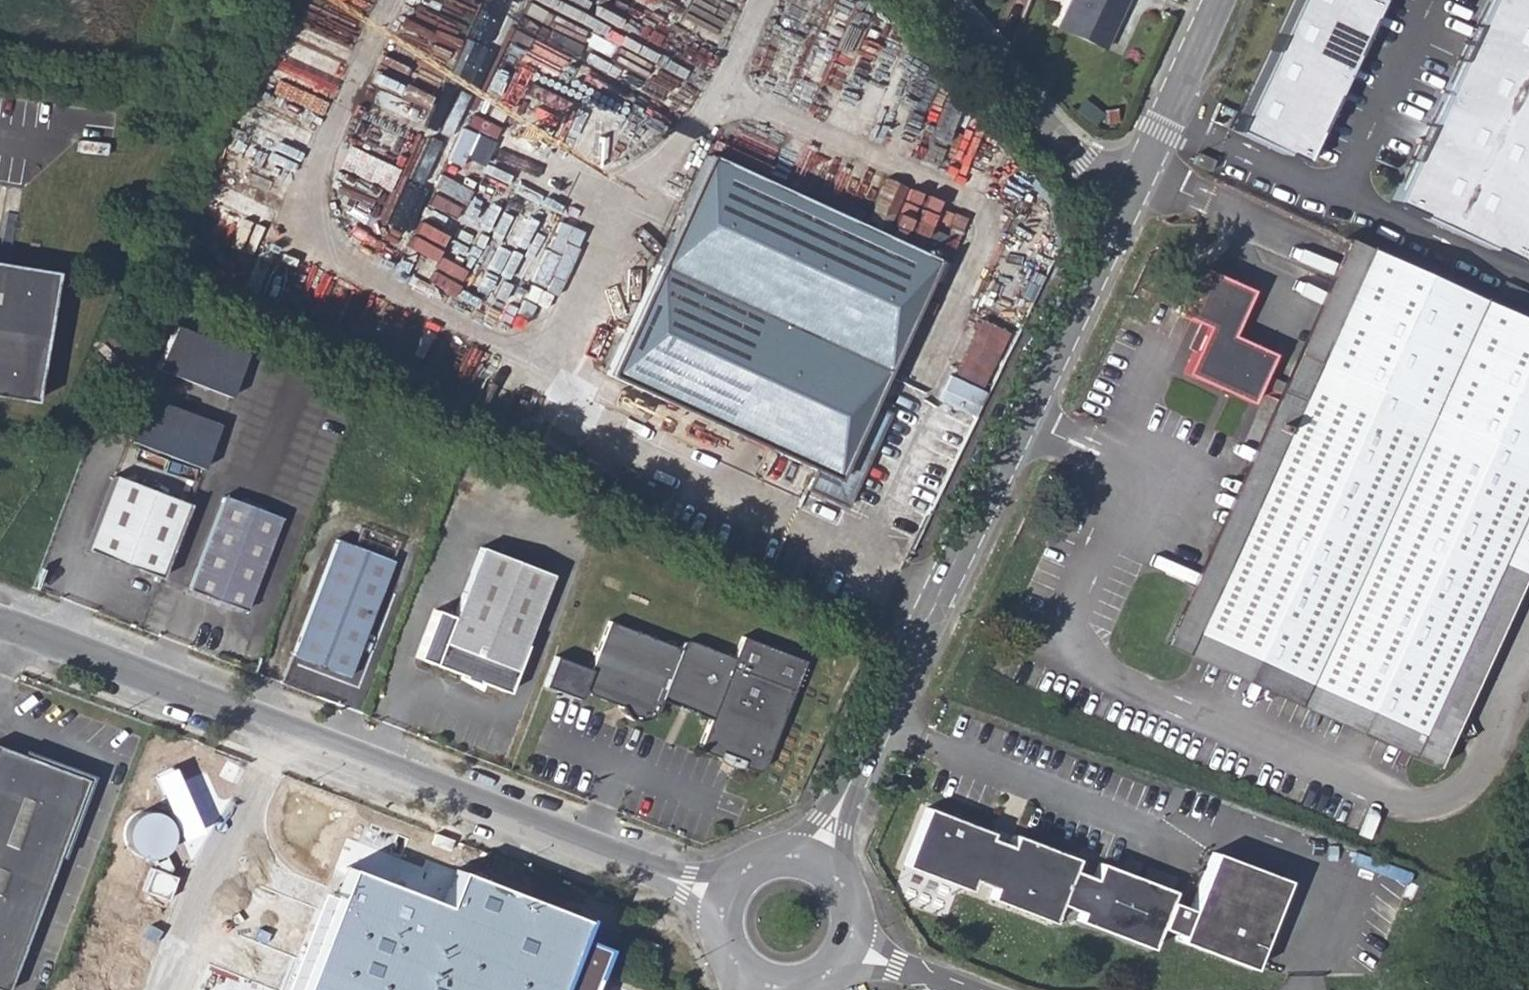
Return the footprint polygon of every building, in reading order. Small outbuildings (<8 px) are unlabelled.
[(1103,48),(1124,0),(1067,0),(1055,27),(1103,48)] [(1240,126),(1310,157),(1378,0),(1297,0),(1240,126)] [(1396,197),(1489,244),(1520,258),(1528,238),(1528,0),(1489,0),(1396,197)] [(471,111),(445,179),(473,189),(499,121),(471,111)] [(815,468),(856,486),(889,413),(870,404),(936,258),(705,154),(605,374),(815,468)] [(849,160),(832,201),(852,210),(869,169),(849,160)] [(885,176),(867,217),(886,226),(904,185),(885,176)] [(911,188),(893,229),(909,236),(927,196),(911,188)] [(940,252),(952,257),(964,226),(952,221),(940,252)] [(1345,238),(1278,380),(1301,391),(1366,247),(1345,238)] [(1275,390),(1296,400),(1291,412),(1286,425),(1284,425),(1281,423),(1281,422),(1279,420),(1274,418),(1271,427),(1278,430),(1280,428),(1281,429),(1283,431),(1209,591),(1191,630),(1422,733),(1492,574),(1516,585),(1528,555),(1528,322),(1366,247),(1301,391),(1278,380),(1262,372),(1270,352),(1229,333),(1248,289),(1205,268),(1192,295),(1184,314),(1197,320),(1206,324),(1201,336),(1195,333),(1189,344),(1193,347),(1194,347),(1185,368),(1184,370),(1250,399),(1255,388),(1257,382),(1275,390)] [(0,261),(0,394),(48,402),(70,272),(0,261)] [(1191,331),(1195,333),(1201,336),(1206,324),(1197,320),(1191,331)] [(245,351),(174,324),(155,367),(229,395),(245,351)] [(985,376),(987,377),(996,352),(974,343),(961,376),(951,372),(941,397),(972,409),(985,376)] [(1434,766),(1516,585),(1492,574),(1422,733),(1191,630),(1209,591),(1283,431),(1281,429),(1280,428),(1278,430),(1271,427),(1274,418),(1279,420),(1281,422),(1281,423),(1284,425),(1286,425),(1291,412),(1296,400),(1275,390),(1160,641),(1434,766)] [(218,423),(144,395),(128,439),(201,467),(218,423)] [(924,437),(912,463),(940,476),(952,451),(924,437)] [(805,489),(846,508),(856,486),(815,468),(805,489)] [(113,473),(85,548),(160,577),(188,502),(113,473)] [(278,515),(223,493),(187,587),(243,608),(278,515)] [(549,569),(475,541),(431,660),(505,688),(549,569)] [(399,563),(343,542),(299,656),(354,678),(399,563)] [(620,706),(621,712),(625,716),(636,721),(649,717),(654,709),(657,699),(706,718),(695,748),(712,754),(717,762),(726,765),(736,764),(751,769),(758,768),(762,763),(802,659),(738,635),(730,655),(691,640),(681,640),(676,644),(606,618),(587,667),(550,653),(539,682),(576,696),(581,684),(587,693),(620,706)] [(0,750),(0,989),(2,989),(55,853),(48,845),(77,795),(27,761),(0,750)] [(993,831),(929,805),(905,862),(970,889),(973,880),(994,888),(990,897),(1052,923),(1061,901),(1075,867),(1078,860),(1016,835),(1012,845),(991,836),(993,831)] [(1191,907),(1171,899),(1161,927),(1182,935),(1180,941),(1255,969),(1288,878),(1213,849),(1191,907)] [(1097,876),(1075,867),(1061,901),(1083,910),(1081,919),(1154,948),(1161,927),(1171,899),(1175,889),(1102,862),(1097,876)] [(591,955),(565,945),(576,916),(448,870),(435,906),(340,871),(296,989),(578,989),(591,955)]
